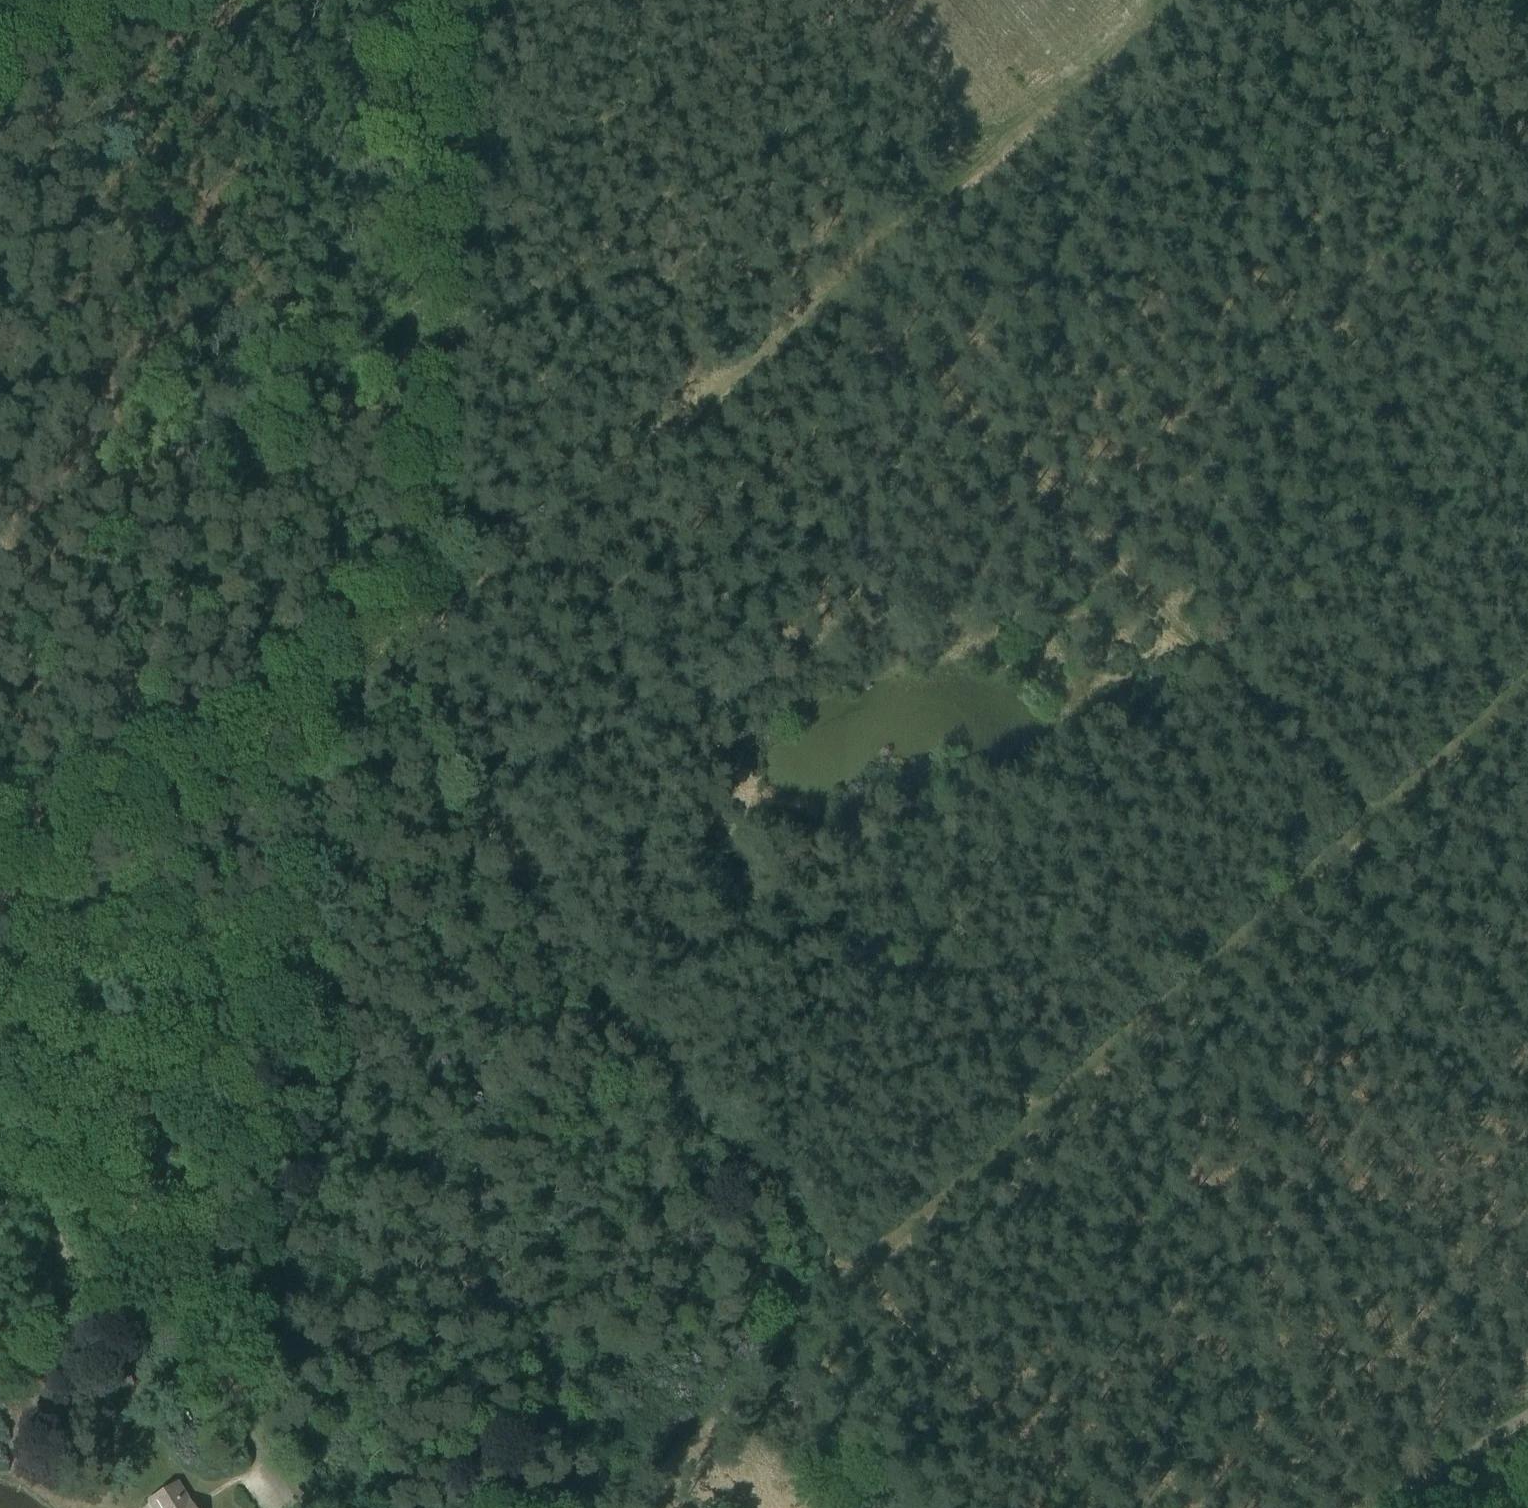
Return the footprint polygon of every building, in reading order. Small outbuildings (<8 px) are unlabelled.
[(123,1367),(92,1380),(100,1400),(132,1386),(123,1367)] [(151,1507),(192,1507),(187,1500),(176,1481),(145,1500),(151,1507)]
